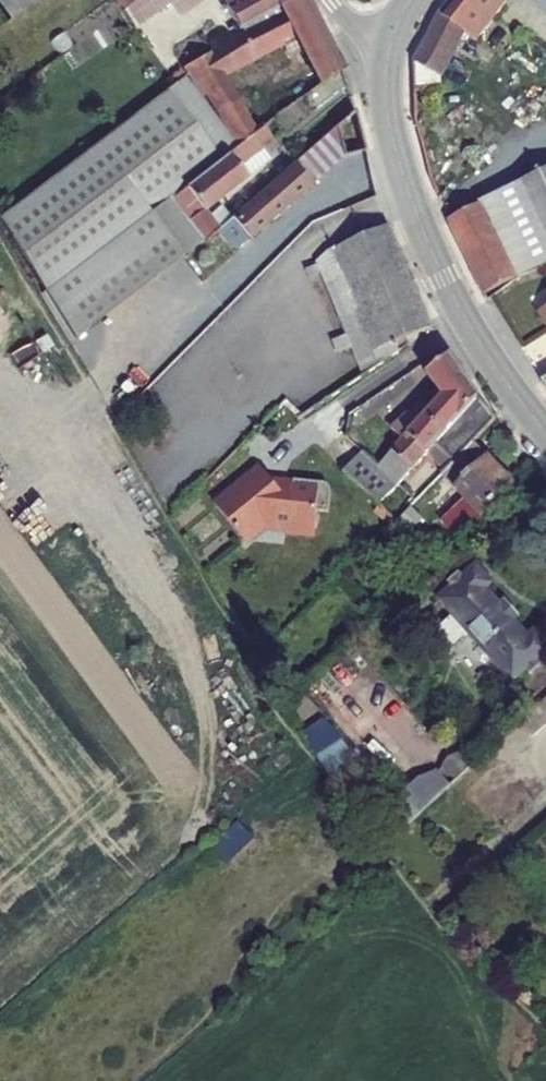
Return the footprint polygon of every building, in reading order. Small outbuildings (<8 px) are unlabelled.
[(4,23),(38,0),(0,0),(0,16),(4,23)] [(119,14),(127,8),(131,5),(127,0),(110,0),(119,14)] [(178,0),(138,0),(131,5),(127,8),(141,28),(178,0)] [(233,154),(254,137),(244,121),(252,116),(245,104),(237,109),(220,82),(288,41),(310,82),(275,113),(279,118),(336,72),(300,0),(297,0),(238,34),(240,39),(184,73),(189,81),(233,154)] [(224,12),(238,34),(297,0),(245,0),(224,12)] [(429,25),(409,63),(438,78),(450,55),(461,64),(503,10),(490,0),(448,0),(429,25)] [(189,81),(0,217),(0,226),(63,331),(199,243),(168,206),(233,154),(189,81)] [(252,116),(244,121),(254,137),(258,134),(262,131),(252,116)] [(361,155),(349,117),(330,134),(287,171),(305,191),(339,162),(361,155)] [(233,154),(168,206),(199,243),(201,245),(213,235),(222,227),(213,216),(208,219),(204,214),(265,165),(258,156),(268,147),(258,134),(254,137),(233,154)] [(440,227),(481,310),(518,280),(545,268),(545,170),(440,227)] [(305,191),(287,171),(225,224),(243,245),(305,191)] [(230,255),(243,245),(225,224),(222,227),(213,235),(230,255)] [(389,233),(329,255),(371,366),(381,362),(378,353),(427,335),(389,233)] [(534,317),(545,336),(545,309),(534,317)] [(468,449),(492,425),(475,404),(446,361),(420,377),(430,392),(388,436),(400,448),(375,474),(360,459),(339,480),(391,529),(411,509),(392,490),(433,447),(452,466),(468,449)] [(535,387),(545,402),(545,380),(535,387)] [(257,468),(239,446),(209,477),(226,494),(257,468)] [(452,466),(435,483),(477,525),(510,492),(468,449),(452,466)] [(271,484),(257,468),(226,494),(212,505),(242,541),(263,524),(284,526),(283,532),(312,535),(315,508),(326,510),(328,495),(328,494),(328,492),(327,491),(327,490),(326,489),(325,488),(324,487),(322,487),(321,486),(291,484),(291,488),(271,485),(271,484)] [(451,576),(440,587),(445,592),(434,603),(449,618),(434,633),(451,650),(465,636),(512,684),(523,674),(527,678),(539,667),(534,662),(545,651),(532,636),(524,643),(476,593),(484,586),(468,570),(456,581),(451,576)] [(330,725),(309,738),(337,782),(358,769),(330,725)] [(463,751),(441,771),(453,785),(475,765),(463,751)] [(428,778),(395,808),(410,824),(443,794),(428,778)] [(237,822),(216,846),(232,860),(253,836),(237,822)]
